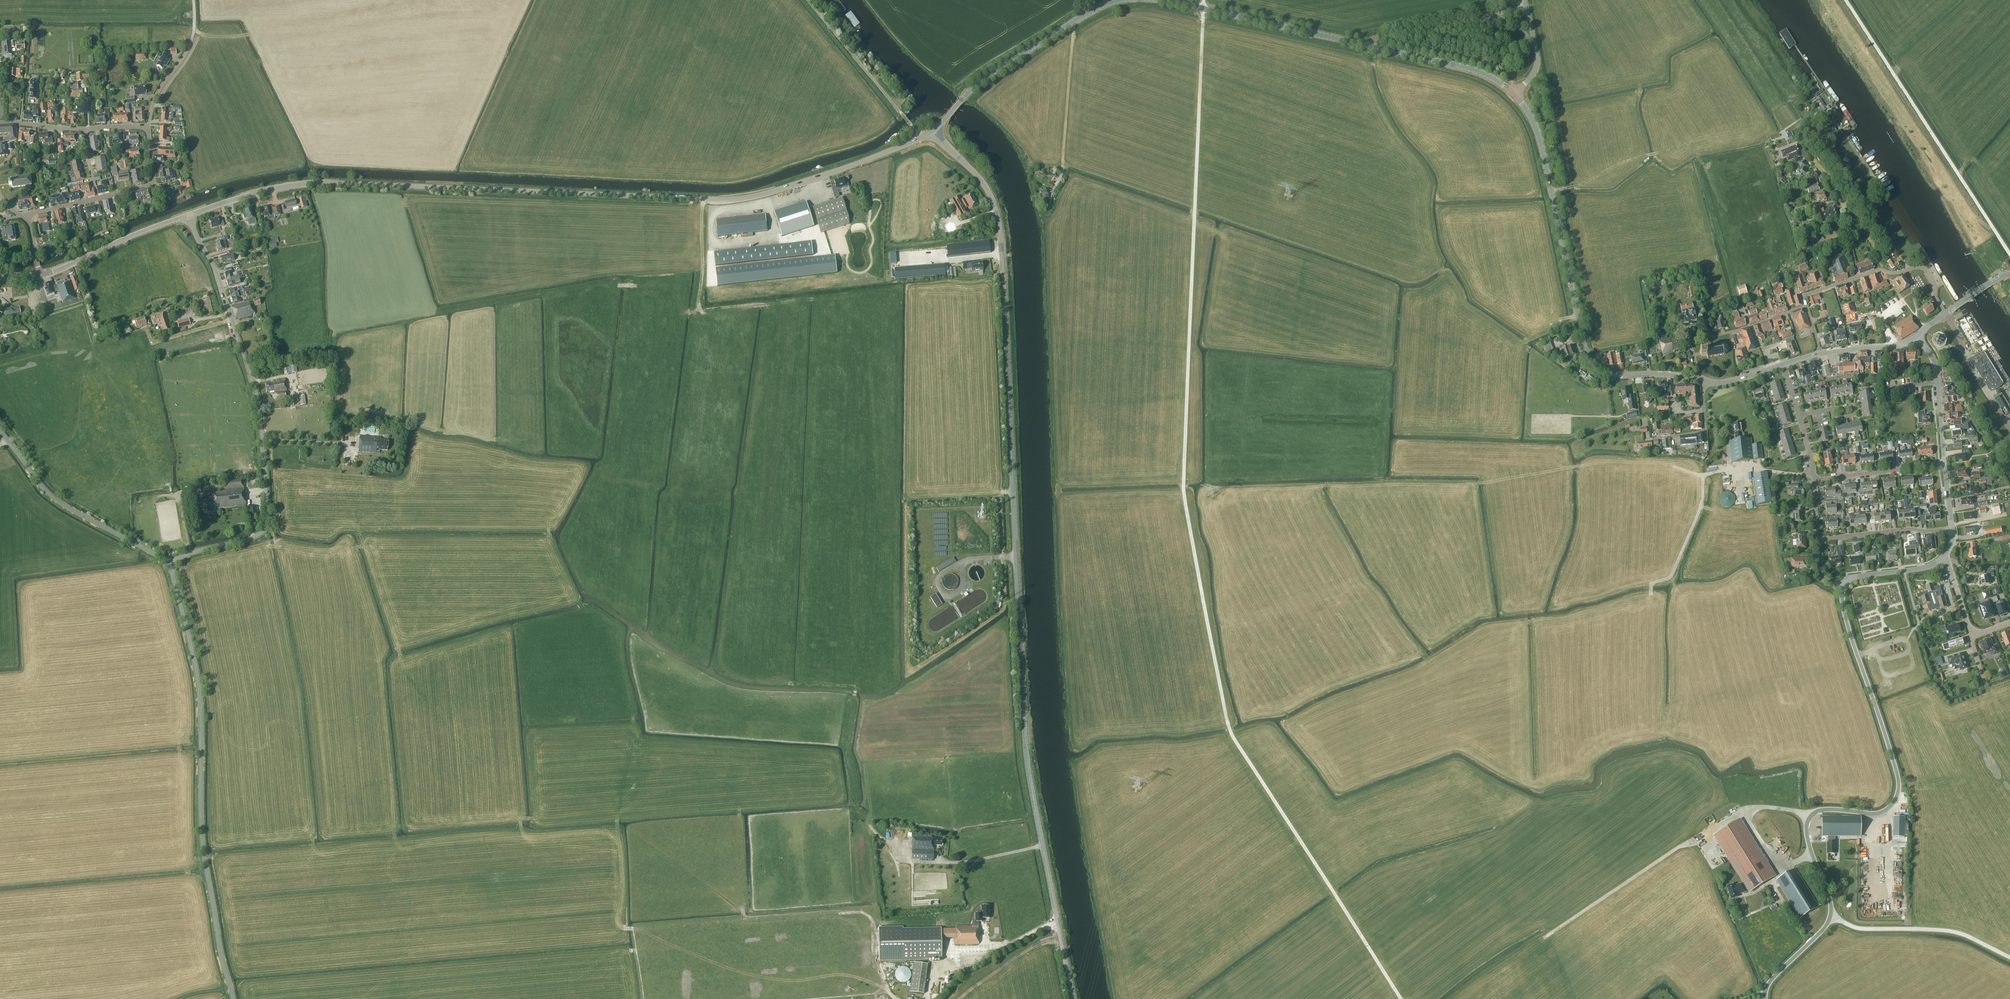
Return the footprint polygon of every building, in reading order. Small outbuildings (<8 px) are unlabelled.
[(836,0),(835,0),(833,2),(841,12),(844,10),(836,0)] [(850,12),(844,16),(853,29),(859,25),(850,12)] [(1785,30),(1778,34),(1788,50),(1795,45),(1785,30)] [(14,43),(14,41),(11,42),(12,48),(16,47),(16,50),(25,49),(24,41),(14,43)] [(12,55),(10,42),(2,43),(4,55),(12,55)] [(162,69),(164,66),(166,66),(169,60),(167,59),(169,55),(163,51),(159,57),(161,58),(156,65),(162,69)] [(1822,77),(1811,62),(1808,64),(1818,79),(1822,77)] [(23,69),(10,69),(10,77),(15,77),(23,77),(23,69)] [(89,79),(89,73),(83,74),(76,74),(76,82),(83,81),(83,79),(89,79)] [(38,81),(31,80),(29,99),(37,99),(38,81)] [(1837,98),(1825,81),(1821,83),(1833,101),(1837,98)] [(78,88),(77,83),(70,84),(71,89),(69,89),(70,97),(79,96),(79,95),(83,94),(82,89),(78,90),(78,88)] [(142,86),(142,85),(133,87),(135,96),(143,95),(143,94),(147,93),(145,85),(142,86)] [(1828,106),(1826,108),(1823,103),(1822,101),(1823,100),(1821,98),(1820,98),(1820,97),(1818,98),(1817,97),(1816,98),(1817,101),(1816,102),(1811,95),(1813,94),(1811,91),(1808,93),(1822,112),(1827,109),(1827,110),(1830,108),(1828,106)] [(32,109),(32,112),(24,111),(23,120),(32,120),(33,117),(39,118),(39,109),(32,109)] [(105,118),(108,118),(109,118),(108,109),(105,110),(105,115),(95,115),(96,123),(105,123),(105,118)] [(1854,124),(1843,111),(1841,113),(1851,126),(1854,124)] [(72,112),(68,112),(68,113),(68,115),(68,120),(70,120),(70,124),(76,124),(76,115),(72,115),(72,112)] [(11,125),(0,126),(0,134),(9,133),(10,137),(5,138),(6,142),(10,141),(10,140),(17,140),(16,126),(11,126),(11,125)] [(1837,131),(1835,126),(1823,133),(1826,138),(1837,131)] [(24,130),(20,130),(18,142),(24,142),(25,139),(29,140),(30,132),(24,131),(24,130)] [(136,135),(136,132),(129,133),(130,135),(128,135),(129,144),(139,143),(138,135),(136,135)] [(48,137),(48,133),(38,134),(39,141),(44,140),(45,144),(48,144),(53,143),(52,137),(48,137)] [(76,142),(75,134),(63,135),(64,139),(63,139),(58,139),(58,151),(63,151),(63,146),(68,146),(68,142),(76,142)] [(120,136),(120,134),(116,134),(116,135),(114,135),(114,139),(112,140),(113,144),(118,143),(118,146),(123,145),(122,136),(120,136)] [(90,138),(91,145),(99,144),(99,141),(97,141),(97,137),(90,138)] [(99,147),(99,144),(91,145),(92,152),(99,151),(98,147),(99,147)] [(1798,152),(1795,145),(1781,151),(1781,153),(1782,157),(1784,157),(1786,157),(1788,161),(1799,157),(1797,152),(1798,152)] [(176,148),(158,147),(158,153),(153,153),(153,156),(154,163),(164,162),(164,157),(175,157),(176,148)] [(139,156),(139,148),(126,150),(126,152),(129,152),(130,158),(134,158),(134,156),(139,156)] [(96,165),(106,164),(105,157),(95,158),(96,165)] [(129,168),(127,158),(122,159),(122,162),(120,162),(121,170),(129,168)] [(71,168),(81,166),(79,160),(66,163),(67,165),(70,165),(71,168)] [(1805,166),(1803,161),(1794,165),(1799,178),(1807,174),(1804,167),(1805,166)] [(106,164),(96,165),(97,172),(107,171),(106,164)] [(82,172),(81,166),(71,168),(72,173),(71,173),(70,172),(68,173),(69,176),(70,175),(82,173),(82,172)] [(117,172),(116,166),(111,167),(112,176),(118,175),(118,180),(129,179),(128,170),(117,172)] [(176,179),(173,167),(165,169),(165,168),(158,170),(161,182),(176,179)] [(142,176),(141,168),(129,170),(131,180),(133,180),(133,184),(142,183),(141,177),(142,176)] [(83,172),(82,172),(82,173),(70,175),(70,178),(73,177),(72,176),(74,176),(75,181),(84,179),(83,172)] [(31,185),(30,176),(24,177),(19,177),(11,179),(11,182),(8,182),(9,185),(11,185),(12,188),(20,187),(26,186),(31,185)] [(845,183),(843,177),(834,180),(836,186),(831,187),(834,198),(840,196),(838,190),(846,187),(849,186),(847,182),(845,183)] [(109,192),(106,180),(101,181),(102,185),(96,187),(98,194),(109,192)] [(193,187),(191,180),(180,183),(182,188),(187,186),(187,188),(193,187)] [(80,184),(81,190),(82,192),(85,191),(87,197),(95,195),(93,188),(92,188),(90,182),(80,184)] [(1819,189),(1817,182),(1806,186),(1809,193),(1819,189)] [(170,186),(169,186),(162,189),(164,197),(166,197),(167,199),(172,198),(171,196),(175,195),(172,188),(171,188),(170,186)] [(154,201),(150,188),(135,192),(137,198),(146,196),(148,203),(154,201)] [(1049,189),(1041,188),(1041,194),(1044,194),(1043,196),(1045,196),(1044,206),(1048,206),(1048,205),(1051,205),(1051,199),(1049,199),(1050,189),(1049,189)] [(80,199),(78,191),(69,194),(71,201),(80,199)] [(1823,193),(1823,191),(1816,193),(1819,201),(1823,200),(1824,201),(1827,200),(1824,192),(1823,193)] [(69,198),(67,192),(57,194),(57,195),(49,197),(51,205),(67,201),(66,199),(69,198)] [(977,205),(971,194),(963,199),(961,200),(958,195),(949,201),(959,218),(968,213),(966,208),(968,207),(969,209),(977,205)] [(35,198),(35,197),(34,197),(18,200),(19,205),(19,211),(31,209),(35,208),(36,208),(36,207),(37,207),(36,203),(36,202),(35,202),(35,198)] [(813,207),(821,233),(849,224),(848,215),(843,198),(813,207)] [(115,211),(112,199),(103,201),(105,209),(107,215),(113,213),(113,212),(115,211)] [(297,205),(295,199),(284,202),(286,207),(297,205)] [(814,226),(806,202),(774,212),(782,236),(814,226)] [(1818,207),(1816,203),(1810,205),(1810,206),(1807,208),(1809,211),(1818,207)] [(85,222),(81,206),(72,208),(74,216),(78,215),(79,223),(85,222)] [(96,212),(95,206),(86,208),(87,214),(96,212)] [(275,219),(274,217),(281,215),(278,206),(273,208),(272,206),(269,207),(269,206),(264,207),(265,212),(263,213),(263,214),(265,221),(275,219)] [(1836,215),(1832,206),(1823,210),(1822,207),(1812,211),(1815,216),(1821,213),(1824,220),(1836,215)] [(253,213),(251,208),(245,210),(246,213),(246,214),(248,221),(255,219),(253,212),(253,213)] [(65,216),(64,209),(55,211),(57,220),(58,219),(59,224),(64,222),(63,216),(65,216)] [(50,224),(48,213),(37,215),(39,225),(35,226),(37,236),(44,235),(43,231),(46,230),(46,226),(48,225),(48,224),(50,224)] [(767,231),(766,215),(716,220),(718,236),(767,231)] [(218,220),(218,218),(209,220),(211,228),(219,225),(220,227),(224,225),(222,219),(218,220)] [(946,226),(946,227),(946,228),(947,229),(947,230),(948,231),(949,231),(950,232),(951,232),(952,232),(953,231),(954,231),(954,230),(955,230),(955,229),(955,228),(955,227),(955,226),(955,225),(954,224),(953,223),(952,223),(951,223),(950,223),(949,223),(948,224),(947,224),(947,225),(947,226),(946,226)] [(16,240),(14,225),(1,227),(3,242),(16,240)] [(225,245),(223,240),(216,242),(218,251),(225,249),(227,249),(225,245)] [(989,241),(947,246),(948,257),(991,253),(989,241)] [(811,242),(714,253),(715,266),(813,255),(811,242)] [(233,256),(237,255),(241,254),(239,249),(228,252),(229,254),(220,257),(222,264),(234,260),(233,256)] [(835,256),(715,269),(717,286),(836,273),(835,256)] [(1849,271),(1844,256),(1831,261),(1833,268),(1832,269),(1833,273),(1832,274),(1833,275),(1834,275),(1834,276),(1833,276),(1834,283),(1847,278),(1846,272),(1849,271)] [(1898,262),(1895,257),(1887,262),(1892,269),(1899,265),(1897,262),(1898,262)] [(1874,269),(1871,259),(1865,261),(1865,262),(1862,264),(1861,263),(1856,264),(1859,274),(1874,269)] [(939,261),(889,267),(890,278),(940,272),(939,261)] [(976,263),(976,261),(962,263),(963,270),(972,269),(972,272),(983,270),(982,262),(976,263)] [(1807,290),(1805,284),(1804,284),(1803,282),(1806,282),(1802,272),(1809,269),(1806,263),(1797,267),(1800,272),(1801,275),(1794,278),(1799,293),(1807,290)] [(227,278),(227,280),(243,275),(242,271),(233,273),(232,270),(225,272),(225,273),(224,274),(225,279),(227,278)] [(1810,282),(1805,284),(1807,290),(1825,284),(1823,278),(1818,279),(1815,272),(1810,274),(1810,275),(1809,275),(1810,277),(1809,277),(1810,282)] [(1882,281),(1879,273),(1868,277),(1872,291),(1889,284),(1887,279),(1882,281)] [(243,275),(227,280),(226,281),(227,286),(229,285),(229,287),(236,285),(235,280),(244,277),(243,275)] [(1909,287),(1902,275),(1894,280),(1891,282),(1899,294),(1909,287)] [(71,278),(75,290),(79,289),(75,277),(71,278)] [(1869,287),(1865,278),(1860,279),(1864,292),(1870,290),(1869,287)] [(1781,281),(1780,281),(1780,279),(1776,280),(1777,285),(1775,286),(1776,289),(1773,290),(1774,295),(1783,293),(1781,288),(1783,288),(1781,281)] [(64,281),(56,283),(56,285),(52,287),(51,282),(43,285),(47,296),(54,293),(54,292),(58,291),(62,303),(76,298),(70,281),(65,282),(64,281)] [(1848,296),(1845,284),(1835,287),(1837,294),(1838,296),(1842,295),(1843,297),(1848,296)] [(1747,293),(1745,285),(1737,288),(1740,295),(1747,293)] [(243,289),(243,290),(241,291),(240,288),(237,289),(237,287),(230,289),(230,290),(229,290),(230,296),(232,295),(232,296),(248,292),(248,291),(249,291),(248,288),(243,289)] [(1791,292),(1790,289),(1785,291),(1786,293),(1785,294),(1789,306),(1795,305),(1796,307),(1802,305),(1799,295),(1793,297),(1793,296),(1791,292)] [(246,295),(248,295),(248,292),(232,296),(232,297),(231,298),(233,303),(234,302),(234,304),(241,302),(240,297),(246,296),(246,295)] [(1821,299),(1819,294),(1808,298),(1811,307),(1819,304),(1817,300),(1821,299)] [(261,305),(259,298),(253,300),(253,301),(249,302),(249,301),(232,306),(236,320),(252,315),(251,314),(254,313),(254,314),(255,314),(253,307),(261,305)] [(1782,313),(1779,306),(1776,307),(1776,306),(1773,307),(1772,303),(1774,302),(1773,301),(1771,302),(1776,315),(1782,313)] [(1776,315),(1771,302),(1768,303),(1770,309),(1766,310),(1769,317),(1776,315)] [(1693,309),(1692,303),(1680,306),(1682,311),(1681,312),(1684,324),(1697,321),(1697,320),(1696,320),(1694,309),(1693,309)] [(1928,305),(1926,303),(1922,306),(1924,308),(1923,309),(1926,315),(1934,310),(1930,304),(1928,305)] [(1779,306),(1782,313),(1787,311),(1785,304),(1782,306),(1781,304),(1779,304),(1779,306)] [(1850,305),(1843,307),(1845,315),(1853,312),(1855,312),(1852,304),(1850,305)] [(21,313),(19,307),(5,310),(6,316),(21,313)] [(1749,316),(1747,317),(1750,324),(1759,321),(1755,309),(1748,312),(1749,316)] [(1803,314),(1801,309),(1790,313),(1793,320),(1795,319),(1799,330),(1809,327),(1805,313),(1803,314)] [(1767,318),(1764,311),(1760,312),(1760,313),(1758,314),(1760,320),(1767,318)] [(1740,318),(1737,312),(1732,314),(1734,318),(1733,318),(1736,328),(1746,325),(1744,317),(1740,318)] [(164,318),(162,313),(152,316),(155,323),(161,321),(164,331),(170,329),(165,317),(164,318)] [(1856,321),(1854,314),(1845,316),(1847,323),(1856,321)] [(1783,324),(1780,316),(1772,320),(1775,328),(1774,328),(1775,331),(1779,330),(1778,326),(1783,324)] [(1918,329),(1911,316),(1894,326),(1901,339),(1918,329)] [(147,324),(145,317),(134,321),(137,329),(142,327),(141,326),(147,324)] [(190,325),(189,318),(177,322),(178,328),(190,325)] [(1836,328),(1833,318),(1828,319),(1831,329),(1836,328)] [(251,320),(240,323),(241,324),(242,329),(246,328),(253,326),(251,320)] [(1760,324),(1763,332),(1772,329),(1769,320),(1760,324)] [(1865,325),(1864,322),(1848,325),(1850,332),(1862,330),(1861,326),(1865,325)] [(1763,335),(1759,324),(1753,326),(1756,335),(1758,337),(1761,340),(1765,339),(1763,335)] [(1755,349),(1748,329),(1741,331),(1742,335),(1740,336),(1741,339),(1742,345),(1744,344),(1744,345),(1746,344),(1748,351),(1755,349)] [(1845,334),(1845,329),(1836,330),(1836,333),(1836,335),(1837,341),(1846,339),(1846,334),(1845,334)] [(1792,335),(1790,330),(1785,332),(1784,330),(1778,333),(1780,337),(1782,337),(1783,339),(1792,335)] [(1943,338),(1940,337),(1937,339),(1936,342),(1937,345),(1940,346),(1943,344),(1944,341),(1943,338)] [(1671,340),(1671,338),(1659,341),(1662,355),(1674,352),(1674,351),(1679,350),(1677,339),(1671,340)] [(1833,342),(1832,339),(1820,342),(1822,347),(1830,344),(1830,343),(1833,342)] [(1796,348),(1793,341),(1786,343),(1789,350),(1791,354),(1796,352),(1795,348),(1796,348)] [(1725,345),(1722,344),(1706,347),(1706,348),(1705,348),(1705,350),(1700,351),(1701,357),(1706,356),(1707,358),(1724,355),(1727,353),(1728,350),(1727,347),(1725,345)] [(1576,354),(1573,345),(1567,347),(1558,350),(1561,360),(1565,359),(1565,358),(1570,356),(1576,354)] [(1746,354),(1744,348),(1736,350),(1738,357),(1736,358),(1738,364),(1750,360),(1748,354),(1746,354)] [(1631,356),(1633,364),(1644,362),(1643,357),(1646,356),(1645,350),(1639,351),(1639,354),(1631,356)] [(1859,357),(1858,358),(1858,370),(1863,370),(1863,363),(1864,363),(1869,363),(1870,363),(1869,359),(1870,359),(1870,358),(1871,358),(1870,357),(1868,357),(1867,357),(1867,351),(1859,351),(1859,357)] [(1882,357),(1882,351),(1874,352),(1875,357),(1875,362),(1883,361),(1883,357),(1882,357)] [(1903,367),(1903,351),(1894,352),(1894,364),(1887,364),(1887,370),(1895,369),(1895,367),(1903,367)] [(1915,356),(1915,351),(1906,351),(1906,356),(1906,360),(1915,360),(1915,356)] [(1616,365),(1614,353),(1607,354),(1609,366),(1616,365)] [(1974,363),(1974,364),(1974,365),(1975,365),(1977,368),(1976,368),(1976,369),(1977,371),(1981,377),(1982,377),(1984,380),(1984,381),(1987,387),(1988,387),(1988,386),(1990,390),(1998,385),(2002,383),(1984,354),(1976,358),(1976,359),(1975,359),(1974,360),(1974,361),(1973,361),(1973,362),(1973,363),(1974,363)] [(1828,365),(1820,367),(1821,370),(1822,369),(1823,378),(1830,376),(1830,375),(1844,374),(1844,373),(1855,371),(1854,362),(1850,363),(1849,361),(1850,361),(1849,355),(1838,356),(1839,362),(1843,361),(1843,364),(1843,365),(1838,366),(1838,369),(1829,370),(1828,365)] [(1816,371),(1821,370),(1820,367),(1818,361),(1809,364),(1813,376),(1818,375),(1816,371)] [(297,372),(295,362),(282,364),(284,375),(297,372)] [(1686,365),(1686,362),(1681,363),(1682,366),(1683,366),(1684,371),(1694,369),(1693,364),(1686,365)] [(1809,376),(1806,365),(1801,367),(1802,370),(1797,371),(1799,377),(1802,376),(1803,378),(1805,377),(1806,381),(1807,384),(1812,382),(1811,380),(1810,375),(1809,376)] [(1589,375),(1582,370),(1579,373),(1585,377),(1592,382),(1597,376),(1592,373),(1591,375),(1589,373),(1589,375)] [(288,398),(285,379),(273,381),(273,383),(266,384),(267,392),(274,391),(276,400),(288,398)] [(1770,385),(1772,389),(1772,390),(1781,387),(1779,381),(1770,383),(1766,384),(1767,386),(1770,385)] [(1845,381),(1848,396),(1853,394),(1851,384),(1847,385),(1847,381),(1845,381)] [(1663,384),(1663,383),(1658,383),(1658,390),(1659,392),(1670,391),(1670,386),(1667,386),(1667,384),(1663,384)] [(1818,387),(1821,401),(1827,400),(1825,390),(1821,390),(1820,386),(1821,386),(1821,385),(1821,384),(1821,383),(1818,384),(1818,387)] [(1836,383),(1834,383),(1837,398),(1842,397),(1840,386),(1837,387),(1836,383)] [(1951,383),(1944,384),(1945,387),(1944,387),(1943,389),(1943,391),(1945,392),(1945,396),(1958,395),(1954,388),(1953,388),(1952,387),(1951,387),(1951,383)] [(1772,391),(1773,395),(1773,396),(1783,393),(1781,387),(1772,390),(1772,389),(1768,390),(1769,392),(1772,391)] [(1635,410),(1633,395),(1630,396),(1630,395),(1629,395),(1628,388),(1621,389),(1622,392),(1620,393),(1621,396),(1622,396),(1623,400),(1628,400),(1629,410),(1635,410)] [(1764,395),(1761,388),(1752,391),(1754,399),(1764,395)] [(1810,388),(1808,389),(1811,403),(1816,402),(1814,392),(1811,393),(1810,388)] [(1784,399),(1783,393),(1773,396),(1773,395),(1770,396),(1770,398),(1774,397),(1775,402),(1784,399)] [(1928,402),(1928,393),(1918,393),(1918,403),(1928,402)] [(1874,399),(1873,397),(1860,399),(1861,405),(1870,403),(1869,399),(1874,399)] [(1779,413),(1788,410),(1786,404),(1777,407),(1777,406),(1773,408),(1774,410),(1777,408),(1778,412),(1779,413)] [(1952,412),(1952,404),(1944,405),(1945,412),(1952,412)] [(1875,411),(1875,409),(1862,411),(1863,417),(1872,416),(1871,412),(1875,411)] [(1790,416),(1788,410),(1779,413),(1778,412),(1775,414),(1776,416),(1779,415),(1780,419),(1790,416)] [(1924,415),(1924,411),(1917,411),(1918,423),(1922,423),(1930,423),(1930,415),(1924,415)] [(1702,423),(1701,415),(1692,416),(1692,417),(1682,418),(1683,424),(1692,423),(1692,424),(1693,424),(1694,430),(1702,429),(1701,423),(1702,423)] [(1780,419),(1777,420),(1777,422),(1781,421),(1782,425),(1791,423),(1790,416),(1780,419)] [(1860,422),(1854,423),(1857,436),(1857,442),(1861,441),(1860,436),(1859,436),(1858,432),(1862,431),(1860,422)] [(1742,433),(1740,423),(1733,423),(1735,441),(1729,442),(1731,463),(1762,458),(1760,444),(1751,445),(1751,439),(1744,439),(1744,433),(1742,433)] [(1857,436),(1854,423),(1848,424),(1850,433),(1854,433),(1855,437),(1857,436)] [(1848,424),(1842,425),(1844,439),(1846,438),(1845,434),(1850,433),(1848,424)] [(1957,430),(1952,431),(1953,436),(1962,435),(1961,430),(1969,429),(1968,424),(1962,425),(1957,426),(1957,430)] [(1665,426),(1665,425),(1660,425),(1662,435),(1673,433),(1672,425),(1665,426)] [(1844,439),(1842,425),(1835,426),(1837,436),(1841,435),(1842,439),(1841,439),(1842,444),(1845,444),(1844,439)] [(1816,430),(1817,436),(1831,434),(1830,432),(1826,433),(1826,428),(1816,430)] [(1778,432),(1780,439),(1789,436),(1787,429),(1778,432)] [(1704,442),(1703,433),(1695,434),(1695,435),(1680,436),(1681,446),(1696,445),(1696,444),(1704,442)] [(1831,434),(1817,436),(1819,443),(1828,441),(1827,437),(1831,436),(1831,434)] [(381,437),(360,436),(358,452),(379,453),(380,450),(387,451),(388,440),(381,440),(381,437)] [(1782,445),(1791,442),(1789,436),(1780,439),(1782,445)] [(1671,449),(1670,439),(1662,440),(1663,450),(1671,449)] [(1652,447),(1651,441),(1637,443),(1638,450),(1650,449),(1650,447),(1652,447)] [(1885,454),(1886,459),(1893,459),(1892,453),(1891,448),(1894,447),(1893,441),(1885,442),(1885,446),(1887,446),(1888,450),(1889,450),(1890,453),(1886,454),(1885,454)] [(1791,442),(1782,445),(1784,452),(1793,449),(1791,442)] [(1824,461),(1834,459),(1833,456),(1831,456),(1830,453),(1833,452),(1832,448),(1825,450),(1826,454),(1823,454),(1824,461)] [(1795,455),(1793,449),(1784,452),(1786,458),(1795,455)] [(1970,456),(1969,449),(1962,450),(1962,454),(1955,455),(1956,462),(1966,461),(1966,456),(1970,456)] [(1834,459),(1824,461),(1825,467),(1833,465),(1832,462),(1836,462),(1836,464),(1839,464),(1838,458),(1834,459)] [(1969,477),(1968,469),(1957,470),(1958,477),(1962,477),(1962,478),(1969,477)] [(1771,503),(1767,473),(1753,475),(1757,505),(1771,503)] [(246,505),(242,478),(222,480),(223,490),(211,492),(212,501),(210,502),(210,500),(201,501),(202,507),(201,507),(202,510),(203,513),(211,512),(211,507),(218,506),(218,509),(246,505)] [(1871,482),(1872,494),(1875,494),(1879,493),(1879,490),(1877,490),(1876,482),(1872,483),(1872,482),(1871,482)] [(1860,488),(1858,488),(1858,493),(1861,493),(1861,492),(1864,492),(1864,495),(1867,495),(1865,484),(1861,484),(1861,483),(1860,484),(1860,488)] [(1971,491),(1970,483),(1966,484),(1966,485),(1959,486),(1960,492),(1967,491),(1968,492),(1971,491)] [(1798,488),(1798,484),(1790,484),(1790,490),(1794,490),(1794,495),(1804,495),(1803,487),(1798,488)] [(1853,485),(1849,486),(1851,497),(1854,497),(1853,493),(1856,493),(1858,493),(1858,488),(1855,488),(1855,484),(1853,484),(1853,485)] [(1842,498),(1851,497),(1849,486),(1846,486),(1845,485),(1844,486),(1844,491),(1841,491),(1842,498)] [(1835,491),(1834,488),(1825,489),(1825,496),(1829,496),(1829,497),(1841,497),(1840,491),(1835,491)] [(1728,492),(1727,492),(1726,492),(1724,492),(1723,493),(1722,494),(1721,495),(1720,496),(1720,497),(1719,498),(1719,500),(1719,501),(1720,502),(1720,504),(1721,505),(1722,506),(1723,506),(1724,507),(1726,507),(1727,508),(1728,507),(1730,507),(1731,506),(1732,506),(1733,505),(1734,504),(1734,502),(1735,501),(1735,500),(1735,498),(1734,497),(1734,496),(1733,495),(1732,494),(1731,493),(1730,492),(1728,492)] [(1973,505),(1972,497),(1964,498),(1961,499),(1962,505),(1969,505),(1973,505)] [(1831,506),(1831,503),(1826,503),(1826,513),(1836,513),(1836,505),(1831,506)] [(2003,503),(1999,504),(1992,506),(1994,515),(2001,514),(2001,513),(2005,512),(2003,503)] [(1911,507),(1908,507),(1909,519),(1913,518),(1913,519),(1915,519),(1914,515),(1920,515),(1919,509),(1911,510),(1911,507)] [(1793,521),(1795,521),(1795,522),(1803,521),(1802,512),(1803,512),(1803,508),(1797,508),(1797,512),(1795,512),(1795,514),(1793,514),(1793,521)] [(1925,521),(1933,520),(1931,508),(1927,509),(1928,515),(1924,515),(1925,521)] [(1931,508),(1933,520),(1940,519),(1939,513),(1936,514),(1935,510),(1936,510),(1936,508),(1931,508)] [(1886,510),(1884,510),(1885,521),(1889,521),(1889,522),(1891,522),(1890,521),(1894,520),(1893,512),(1887,513),(1886,510)] [(1873,513),(1869,513),(1870,520),(1874,520),(1874,523),(1878,522),(1878,523),(1880,523),(1879,514),(1876,514),(1876,511),(1873,511),(1873,513)] [(1866,521),(1870,520),(1869,513),(1865,514),(1864,512),(1859,513),(1861,524),(1864,524),(1865,525),(1866,524),(1866,521)] [(1975,519),(1975,512),(1964,513),(1964,520),(1975,519)] [(1855,526),(1854,514),(1848,514),(1849,518),(1844,519),(1845,525),(1850,524),(1850,526),(1854,525),(1854,526),(1855,526)] [(1840,522),(1840,516),(1835,516),(1835,520),(1827,520),(1827,528),(1838,527),(1837,522),(1840,522)] [(1976,535),(1975,526),(1966,527),(1966,534),(1971,533),(1971,535),(1976,535)] [(1998,534),(1993,536),(1993,539),(1999,538),(1999,541),(2009,539),(2009,532),(1998,534)] [(1806,548),(1805,533),(1796,533),(1796,540),(1793,540),(1793,546),(1796,546),(1796,549),(1806,548)] [(1936,550),(1934,537),(1923,538),(1924,546),(1928,546),(1928,550),(1936,550)] [(1920,551),(1919,544),(1914,545),(1915,546),(1904,547),(1905,556),(1916,555),(1915,552),(1920,551)] [(1836,546),(1836,548),(1835,548),(1835,552),(1837,552),(1837,556),(1830,557),(1831,565),(1841,563),(1840,558),(1843,557),(1842,552),(1840,552),(1839,546),(1836,546)] [(1899,558),(1899,557),(1901,557),(1900,549),(1884,551),(1885,559),(1888,559),(1888,561),(1897,559),(1897,558),(1899,558)] [(1879,559),(1878,552),(1871,553),(1871,554),(1865,555),(1866,562),(1876,561),(1875,559),(1879,559)] [(953,557),(936,568),(939,572),(956,562),(953,557)] [(1807,567),(1806,557),(1791,558),(1791,568),(1807,567)] [(1860,564),(1859,557),(1849,558),(1850,565),(1860,564)] [(1994,576),(1994,571),(1986,572),(1987,576),(1981,577),(1982,581),(1980,581),(1980,585),(1990,584),(1990,579),(1991,579),(1991,577),(1994,576)] [(1934,587),(1933,583),(1926,586),(1927,591),(1917,594),(1918,598),(1921,597),(1923,604),(1927,603),(1929,610),(1940,607),(1940,609),(1948,607),(1945,596),(1943,596),(1940,586),(1941,586),(1940,586),(1940,585),(1934,587)] [(1990,597),(1988,591),(1982,593),(1985,599),(1990,597)] [(942,604),(936,594),(930,597),(937,608),(942,604)] [(2007,614),(2002,600),(1999,601),(2001,604),(1997,606),(2000,616),(2001,616),(2001,617),(2004,616),(2004,615),(2007,614)] [(1991,608),(1989,603),(1979,606),(1981,612),(1983,620),(1993,617),(1990,608),(1991,608)] [(1960,631),(1958,625),(1948,628),(1950,635),(1960,631)] [(2009,632),(2001,634),(2006,647),(2009,645),(2009,635),(2009,632)] [(1964,644),(1963,639),(1948,643),(1950,649),(1964,644)] [(1993,646),(1990,639),(1986,640),(1983,641),(1984,641),(1980,642),(1980,644),(1980,645),(1980,646),(1981,647),(1984,654),(1992,651),(1994,655),(2000,653),(1997,645),(1993,646)] [(1968,668),(1963,653),(1947,657),(1950,665),(1952,665),(1953,668),(1956,670),(1960,669),(1960,671),(1968,668)] [(1861,816),(1822,816),(1822,829),(1820,829),(1820,836),(1822,836),(1828,836),(1828,842),(1827,842),(1827,854),(1835,854),(1835,842),(1835,836),(1861,836),(1861,816)] [(1905,837),(1905,816),(1893,816),(1893,837),(1905,837)] [(1775,876),(1756,846),(1740,819),(1715,834),(1750,892),(1775,876)] [(933,835),(912,834),(912,849),(927,850),(927,851),(912,850),(912,859),(934,860),(934,850),(935,845),(943,845),(944,839),(936,838),(936,837),(933,837),(933,835)] [(1819,906),(1795,868),(1788,872),(1787,871),(1778,876),(1779,878),(1776,880),(1800,918),(1819,906)] [(1746,893),(1743,883),(1734,886),(1733,884),(1727,886),(1731,899),(1738,897),(1737,895),(1743,893),(1744,894),(1746,893)] [(972,921),(972,926),(977,926),(978,926),(978,921),(982,921),(982,918),(990,918),(990,906),(982,906),(982,913),(975,913),(975,921),(972,921)] [(879,927),(880,961),(923,960),(923,959),(942,959),(941,927),(903,928),(903,926),(879,927)] [(956,931),(950,931),(950,938),(954,938),(954,944),(979,944),(978,926),(977,926),(972,926),(956,926),(956,931)] [(928,964),(914,962),(909,992),(924,994),(928,964)] [(906,967),(904,966),(902,966),(900,967),(898,968),(897,969),(896,971),(895,973),(895,975),(895,977),(896,979),(898,981),(899,982),(901,982),(903,982),(905,982),(907,981),(909,980),(910,978),(911,976),(911,974),(911,972),(910,971),(909,969),(907,968),(906,967)]
